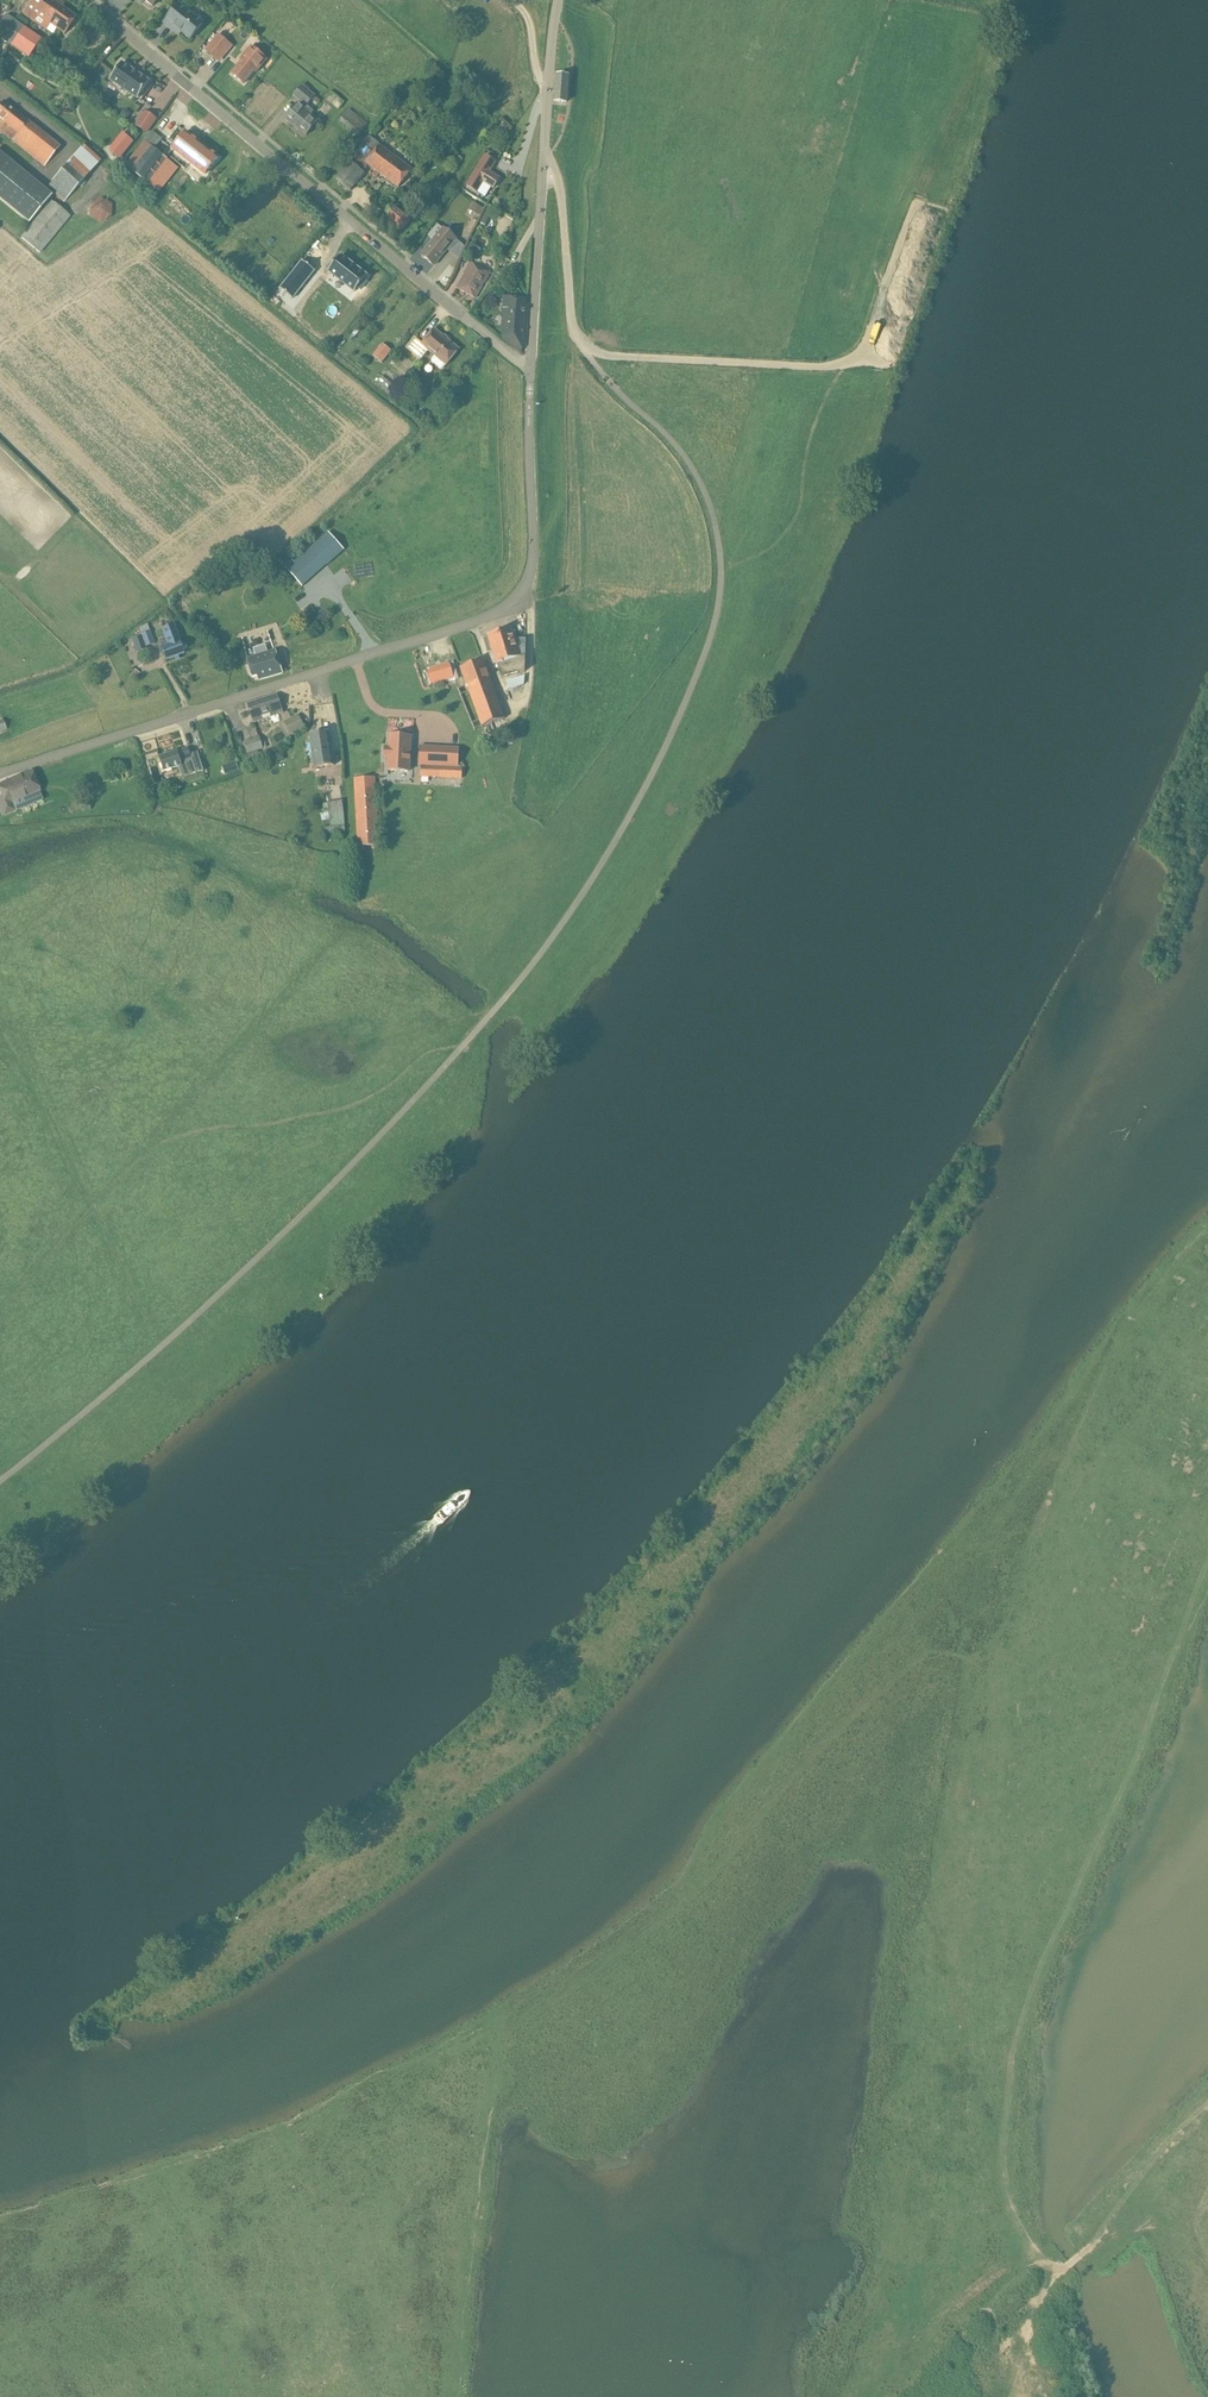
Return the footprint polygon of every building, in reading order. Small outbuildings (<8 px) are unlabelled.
[(34,22),(38,16),(44,20),(58,1),(56,0),(32,0),(23,14),(34,22)] [(38,16),(34,22),(43,29),(47,23),(64,35),(77,18),(61,8),(64,5),(58,1),(44,20),(38,16)] [(203,24),(179,4),(164,23),(172,29),(174,26),(191,39),(203,24)] [(26,30),(6,16),(0,24),(0,39),(8,44),(14,35),(20,39),(26,30)] [(41,40),(26,30),(20,39),(14,35),(8,44),(28,58),(41,40)] [(206,51),(220,63),(233,47),(219,36),(206,51)] [(268,59),(254,48),(232,74),(244,84),(254,71),(257,73),(268,59)] [(122,63),(110,80),(138,99),(149,82),(122,63)] [(570,75),(556,74),(554,103),(568,104),(570,75)] [(314,111),(312,110),(307,106),(315,96),(302,85),(294,95),(302,102),(299,105),(298,104),(286,119),(294,126),(295,125),(307,135),(318,121),(311,115),(314,111)] [(3,102),(0,106),(0,120),(6,124),(0,131),(45,167),(60,148),(46,137),(46,136),(3,102)] [(124,109),(120,115),(126,119),(130,113),(124,109)] [(368,124),(349,109),(339,121),(359,136),(368,124)] [(156,119),(147,112),(137,127),(146,133),(156,119)] [(133,173),(134,172),(159,192),(179,168),(166,158),(168,156),(186,169),(191,162),(205,173),(218,158),(186,133),(179,127),(170,139),(177,144),(173,149),(162,140),(157,146),(155,149),(145,141),(140,148),(141,148),(138,152),(137,151),(125,166),(133,173)] [(133,141),(122,133),(109,149),(120,157),(133,141)] [(397,158),(380,145),(369,137),(337,179),(351,191),(365,172),(363,171),(368,164),(376,170),(372,175),(376,178),(380,173),(399,188),(412,170),(397,158)] [(448,159),(452,154),(447,150),(443,156),(448,159)] [(0,152),(0,199),(28,223),(51,196),(0,152)] [(485,154),(467,185),(477,191),(483,181),(493,187),(499,177),(489,171),(495,160),(485,154)] [(47,188),(64,203),(74,192),(84,181),(67,166),(56,178),(47,188)] [(112,205),(102,198),(90,204),(90,217),(101,224),(112,218),(112,205)] [(71,216),(51,200),(20,238),(40,254),(71,216)] [(480,214),(483,209),(473,203),(470,208),(480,214)] [(411,220),(393,205),(384,215),(403,230),(411,220)] [(490,215),(485,213),(480,223),(485,226),(490,215)] [(456,239),(439,225),(430,236),(435,240),(422,256),(434,266),(456,239)] [(481,250),(472,244),(466,253),(476,259),(481,250)] [(363,275),(339,254),(325,269),(351,291),(354,287),(357,289),(363,281),(360,279),(363,275)] [(302,261),(280,289),(292,299),(314,271),(302,261)] [(489,274),(471,264),(458,288),(476,297),(489,274)] [(508,274),(500,269),(492,281),(500,286),(508,274)] [(522,353),(526,299),(505,297),(502,338),(522,353)] [(423,344),(415,337),(406,348),(421,361),(429,351),(435,355),(432,359),(432,362),(441,369),(443,368),(458,350),(434,330),(423,344)] [(392,352),(383,344),(373,356),(382,363),(392,352)] [(344,550),(329,533),(296,561),(296,560),(294,561),(291,557),(282,565),(303,587),(344,550)] [(317,613),(306,621),(311,628),(322,621),(317,613)] [(147,647),(155,644),(148,625),(140,629),(143,636),(132,640),(137,653),(148,649),(147,647)] [(185,654),(175,625),(166,628),(169,636),(159,640),(166,660),(185,654)] [(507,630),(505,628),(499,630),(498,632),(488,635),(501,679),(525,672),(526,639),(516,639),(514,632),(512,633),(511,628),(507,630)] [(259,680),(282,673),(275,651),(268,653),(265,645),(254,648),(256,656),(247,659),(253,677),(258,676),(259,680)] [(470,693),(480,720),(472,723),(474,729),(505,718),(484,660),(461,669),(467,685),(458,688),(461,697),(470,693)] [(428,670),(430,683),(454,679),(452,665),(428,670)] [(137,679),(141,673),(135,669),(131,675),(137,679)] [(507,679),(509,688),(526,684),(524,675),(507,679)] [(283,712),(277,695),(248,705),(254,722),(283,712)] [(284,722),(290,734),(305,727),(298,714),(284,722)] [(334,765),(329,732),(310,735),(315,768),(334,765)] [(388,770),(409,772),(411,737),(390,735),(389,748),(385,748),(385,759),(389,759),(388,770)] [(258,751),(264,749),(260,736),(244,741),(248,754),(249,754),(250,759),(259,756),(258,751)] [(458,748),(421,746),(420,766),(421,766),(421,777),(463,779),(463,767),(458,767),(458,748)] [(204,771),(198,752),(190,754),(188,748),(159,757),(164,772),(179,767),(182,778),(204,771)] [(275,753),(277,761),(285,759),(283,752),(275,753)] [(239,771),(236,762),(222,767),(225,775),(239,771)] [(0,785),(0,793),(3,801),(0,802),(0,813),(2,818),(18,811),(14,801),(39,791),(31,772),(0,785)] [(380,846),(376,777),(354,778),(358,847),(380,846)] [(89,811),(90,803),(80,801),(79,809),(89,811)] [(345,821),(343,801),(328,802),(328,804),(324,804),(325,813),(330,812),(331,823),(345,821)] [(324,827),(324,834),(346,833),(345,826),(324,827)]
